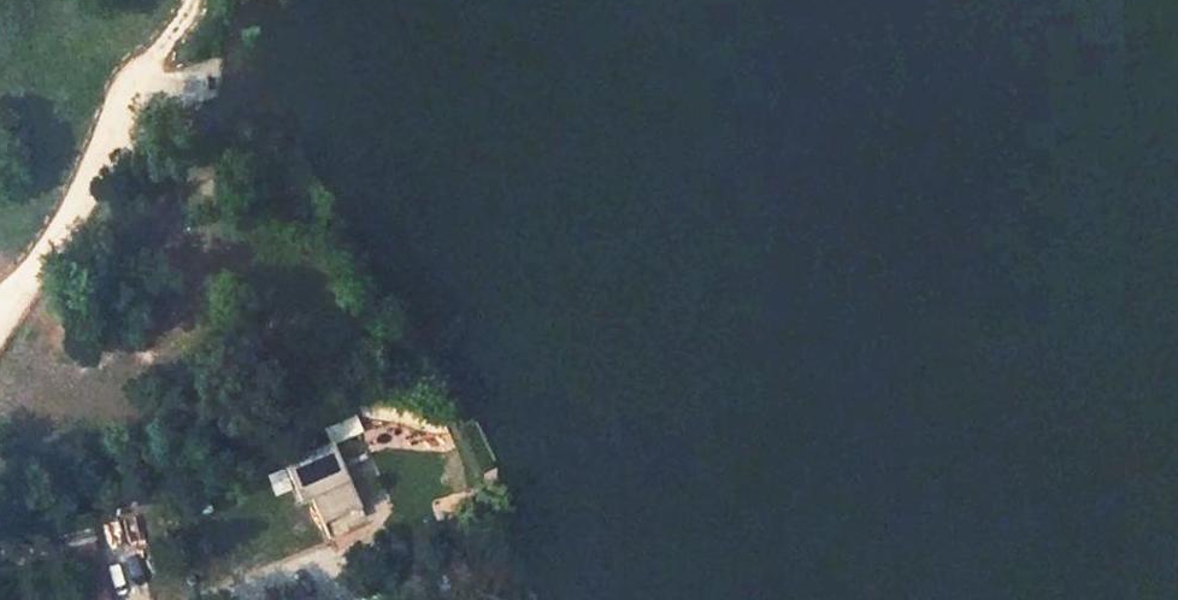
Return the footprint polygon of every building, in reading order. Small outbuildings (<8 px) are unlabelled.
[(352,416),(322,428),(328,441),(358,428),(352,416)] [(328,536),(334,534),(364,522),(331,444),(296,459),(285,463),(301,498),(309,494),(328,536)] [(88,530),(52,540),(67,599),(106,599),(88,530)]
